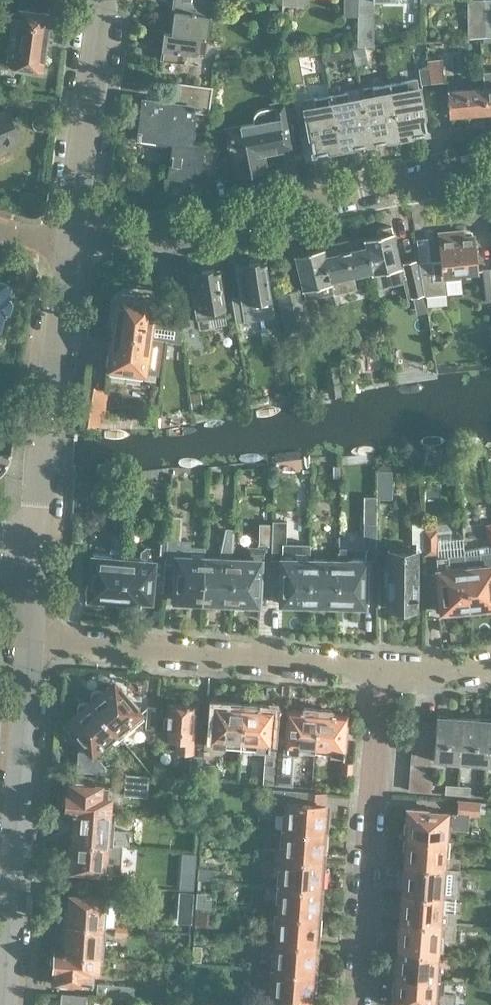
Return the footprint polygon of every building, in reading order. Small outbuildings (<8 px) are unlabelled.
[(11,64),(41,69),(42,64),(45,62),(46,55),(44,52),(49,12),(50,0),(21,0),(11,64)] [(162,49),(161,58),(181,60),(187,52),(196,53),(198,36),(207,38),(213,0),(178,0),(176,10),(174,10),(171,31),(165,30),(162,49)] [(344,15),(358,15),(357,0),(344,0),(344,15)] [(358,15),(357,45),(374,44),(374,0),(357,0),(358,15)] [(467,38),(485,37),(484,0),(467,0),(467,38)] [(352,47),(324,51),(326,62),(354,58),(352,47)] [(283,55),(288,81),(301,78),(297,52),(283,55)] [(427,59),(428,66),(431,82),(445,80),(441,57),(427,59)] [(490,78),(490,62),(482,63),(483,79),(490,78)] [(420,77),(421,83),(431,82),(428,66),(419,68),(420,77)] [(420,77),(391,83),(400,137),(402,136),(404,136),(405,137),(413,135),(414,134),(415,133),(415,134),(423,133),(423,132),(424,132),(424,131),(427,131),(426,129),(427,128),(427,127),(428,126),(426,117),(425,117),(419,88),(422,87),(421,83),(420,77)] [(140,136),(174,141),(174,140),(191,142),(196,112),(209,113),(213,86),(178,81),(175,104),(145,99),(141,129),(137,128),(136,136),(140,137),(140,136)] [(374,96),(363,98),(371,141),(376,140),(376,141),(377,141),(378,141),(385,140),(385,139),(387,139),(388,140),(397,138),(397,137),(399,136),(399,137),(400,137),(391,83),(373,86),(374,96)] [(484,87),(448,90),(450,114),(486,111),(484,87)] [(350,91),(331,94),(341,148),(343,147),(344,147),(346,148),(354,146),(355,145),(356,144),(356,145),(364,144),(364,143),(366,143),(366,142),(371,141),(363,98),(351,100),(350,91)] [(341,148),(331,94),(314,97),(316,106),(305,108),(310,138),(309,138),(309,140),(309,141),(310,148),(311,148),(311,149),(312,151),(315,151),(317,151),(317,152),(326,150),(325,150),(328,149),(329,151),(337,149),(338,148),(339,148),(341,148)] [(281,148),(279,134),(293,131),(288,99),(272,101),(273,105),(263,106),(259,109),(256,113),(255,118),(255,121),(227,125),(233,157),(236,156),(239,171),(241,171),(248,172),(256,171),(262,167),(264,167),(262,152),(281,148)] [(17,129),(21,127),(17,116),(12,118),(8,109),(0,113),(0,149),(2,148),(3,145),(20,137),(17,129)] [(174,140),(174,141),(169,175),(200,179),(205,144),(191,142),(174,140)] [(221,169),(213,171),(215,179),(223,178),(221,169)] [(365,237),(366,245),(373,273),(377,295),(390,292),(387,276),(401,273),(400,266),(402,266),(392,225),(377,228),(378,234),(365,237)] [(441,248),(442,259),(420,262),(426,294),(446,293),(444,279),(462,277),(462,272),(479,270),(476,243),(474,233),(464,234),(464,230),(440,233),(441,248)] [(323,246),(310,249),(308,243),(294,246),(303,287),(321,283),(323,292),(325,294),(333,292),(331,281),(325,254),(323,246)] [(366,245),(325,254),(331,281),(333,292),(333,294),(357,288),(354,277),(373,273),(366,245)] [(237,264),(240,287),(231,288),(242,355),(252,353),(246,319),(250,318),(252,314),(251,310),(272,306),(265,263),(266,262),(266,259),(259,260),(257,258),(249,260),(248,262),(237,264)] [(190,272),(195,298),(198,317),(199,323),(226,319),(226,314),(218,271),(220,270),(219,267),(190,272)] [(410,297),(412,296),(422,294),(417,270),(405,273),(410,297)] [(3,315),(5,315),(6,311),(9,310),(11,301),(9,298),(10,294),(8,294),(11,282),(0,280),(0,326),(3,315)] [(369,296),(377,295),(373,280),(366,282),(369,296)] [(310,322),(302,287),(280,292),(288,327),(310,322)] [(112,331),(113,332),(152,337),(156,307),(153,307),(154,299),(138,297),(138,295),(124,293),(124,292),(115,298),(117,301),(116,312),(115,311),(115,316),(112,318),(111,326),(112,328),(112,331)] [(425,305),(422,294),(412,296),(415,308),(425,305)] [(158,306),(160,321),(183,322),(182,319),(184,319),(181,300),(163,302),(164,307),(158,306)] [(182,319),(183,322),(185,349),(203,346),(198,317),(184,319),(182,319)] [(152,337),(113,332),(110,351),(107,353),(106,361),(108,364),(107,367),(120,369),(119,372),(147,375),(147,371),(159,373),(164,338),(152,337)] [(351,373),(359,371),(356,359),(348,361),(351,373)] [(332,365),(321,366),(324,387),(335,386),(332,365)] [(100,388),(87,386),(82,415),(95,417),(100,388)] [(190,406),(200,405),(199,394),(189,395),(190,406)] [(391,498),(392,470),(378,469),(377,497),(391,498)] [(271,523),(270,545),(284,545),(286,511),(272,510),(271,523)] [(175,555),(175,570),(173,598),(202,600),(204,556),(204,548),(189,547),(190,540),(181,540),(182,515),(168,515),(167,534),(167,540),(165,555),(175,555)] [(414,520),(414,543),(418,543),(418,551),(424,551),(424,550),(424,520),(414,520)] [(437,520),(424,520),(424,550),(424,551),(424,554),(437,554),(437,520)] [(463,553),(468,610),(486,609),(485,605),(490,604),(490,547),(490,546),(490,521),(485,522),(489,543),(463,549),(463,553)] [(258,544),(270,545),(271,523),(260,522),(258,544)] [(337,559),(336,603),(364,604),(365,556),(376,557),(376,523),(364,523),(364,544),(365,544),(365,551),(337,550),(337,559)] [(204,556),(202,600),(230,601),(232,557),(233,527),(225,527),(220,556),(204,556)] [(123,553),(119,597),(125,603),(141,604),(142,598),(151,598),(151,593),(163,593),(163,589),(164,555),(165,555),(167,540),(167,534),(154,533),(153,546),(145,546),(141,550),(141,554),(123,553)] [(113,551),(99,550),(94,550),(92,578),(86,581),(85,599),(103,601),(108,596),(119,597),(123,553),(124,544),(114,543),(113,551)] [(232,557),(230,601),(258,602),(259,573),(264,573),(265,547),(248,546),(247,558),(232,557)] [(386,571),(386,582),(388,584),(388,604),(394,604),(399,609),(404,609),(409,605),(416,605),(416,550),(414,550),(413,549),(406,549),(403,550),(388,550),(388,569),(386,571)] [(463,553),(447,555),(435,556),(441,609),(453,608),(453,612),(468,610),(463,553)] [(280,601),(307,602),(308,558),(281,557),(280,601)] [(308,558),(307,602),(336,603),(337,559),(308,558)] [(91,698),(89,700),(118,734),(142,715),(132,702),(134,701),(122,686),(118,690),(111,682),(103,688),(98,688),(92,689),(90,694),(91,698)] [(82,743),(84,741),(85,743),(78,749),(77,769),(105,771),(105,765),(94,753),(118,734),(89,700),(83,699),(79,700),(77,705),(77,709),(67,717),(74,725),(70,728),(82,743)] [(224,739),(240,740),(243,702),(229,701),(229,704),(224,704),(224,705),(214,705),(211,745),(224,746),(224,739)] [(243,702),(240,740),(255,741),(254,747),(268,748),(271,709),(261,708),(261,706),(256,706),(256,703),(243,702)] [(169,704),(167,738),(176,738),(176,749),(192,750),(195,706),(169,704)] [(147,705),(145,728),(156,729),(158,706),(147,705)] [(300,745),(314,746),(316,707),(303,706),(303,709),(299,709),(299,711),(288,710),(285,749),(300,750),(300,745)] [(316,707),(314,746),(329,747),(329,753),(342,754),(345,714),(334,713),(334,711),(331,711),(331,708),(316,707)] [(424,720),(422,742),(433,743),(432,755),(432,757),(458,759),(461,716),(435,714),(435,721),(424,720)] [(461,716),(458,759),(484,761),(488,718),(461,716)] [(413,719),(412,741),(422,742),(424,720),(413,719)] [(412,741),(411,753),(432,755),(433,743),(422,742),(412,741)] [(411,753),(410,765),(431,766),(432,757),(432,755),(411,753)] [(202,756),(189,755),(189,776),(201,778),(202,756)] [(275,783),(277,756),(265,755),(263,782),(275,783)] [(289,757),(277,756),(275,783),(287,784),(289,757)] [(342,759),(340,773),(352,774),(352,759),(342,759)] [(215,765),(202,764),(201,777),(214,777),(215,765)] [(410,765),(409,776),(430,779),(431,766),(410,765)] [(123,794),(147,796),(149,776),(125,773),(123,794)] [(409,776),(408,789),(429,791),(430,779),(409,776)] [(63,809),(70,810),(70,808),(110,811),(111,811),(112,795),(107,795),(108,783),(95,782),(95,781),(68,779),(67,789),(64,789),(64,793),(61,795),(61,802),(64,804),(63,809)] [(455,793),(456,785),(446,784),(445,792),(455,793)] [(456,785),(455,793),(469,794),(470,786),(456,785)] [(272,788),(270,813),(285,813),(284,828),(327,832),(328,812),(323,812),(325,792),(272,788)] [(404,821),(403,835),(450,839),(451,826),(466,827),(467,814),(479,815),(480,801),(458,800),(458,814),(451,813),(451,812),(428,810),(428,807),(406,806),(405,820),(404,821)] [(70,808),(70,810),(69,825),(73,825),(72,838),(108,841),(110,811),(70,808)] [(263,847),(263,854),(320,859),(320,850),(325,851),(327,832),(284,828),(283,849),(263,847)] [(450,839),(403,835),(401,849),(404,852),(405,852),(404,864),(458,868),(459,868),(460,857),(443,856),(443,854),(449,855),(450,839)] [(67,851),(70,852),(69,868),(97,870),(96,882),(110,883),(110,885),(123,886),(124,871),(111,870),(112,857),(107,857),(108,841),(72,838),(71,840),(68,840),(67,851)] [(262,859),(274,860),(274,865),(281,865),(280,884),(323,887),(324,869),(319,868),(320,859),(263,854),(262,859)] [(404,864),(402,892),(456,896),(458,868),(404,864)] [(213,868),(198,867),(198,877),(212,879),(213,868)] [(66,918),(66,920),(106,923),(107,909),(108,909),(110,885),(110,883),(96,882),(95,894),(68,892),(67,908),(63,907),(62,918),(66,918)] [(280,884),(278,912),(316,915),(316,905),(321,906),(323,887),(280,884)] [(195,906),(211,907),(211,897),(205,897),(206,892),(196,892),(195,906)] [(402,892),(400,919),(455,923),(456,912),(445,911),(446,897),(440,897),(440,895),(402,892)] [(214,911),(201,910),(200,925),(213,926),(214,911)] [(278,912),(276,940),(314,942),(315,933),(319,934),(321,915),(316,915),(278,912)] [(398,947),(436,950),(443,951),(444,939),(454,939),(455,923),(400,919),(398,947)] [(61,937),(60,949),(60,951),(103,954),(106,923),(66,920),(65,937),(61,937)] [(114,934),(126,935),(127,926),(115,925),(114,934)] [(276,940),(255,938),(255,948),(275,949),(274,968),(317,971),(318,952),(313,952),(314,942),(276,940)] [(393,961),(392,975),(440,978),(441,963),(435,963),(436,950),(398,947),(397,959),(395,959),(393,961)] [(60,951),(60,949),(53,949),(53,953),(50,955),(49,963),(52,965),(51,969),(53,969),(52,980),(80,983),(80,980),(93,981),(94,972),(99,973),(100,955),(103,956),(103,954),(60,951)] [(317,971),(274,968),(273,983),(257,981),(255,1004),(309,1004),(310,989),(315,990),(317,971)] [(392,975),(391,989),(393,991),(392,1004),(401,1004),(413,1004),(429,1004),(461,1004),(462,994),(439,992),(440,978),(392,975)] [(97,983),(96,994),(133,997),(134,985),(97,983)] [(58,1004),(70,1004),(82,1004),(83,995),(59,992),(58,1004)]
